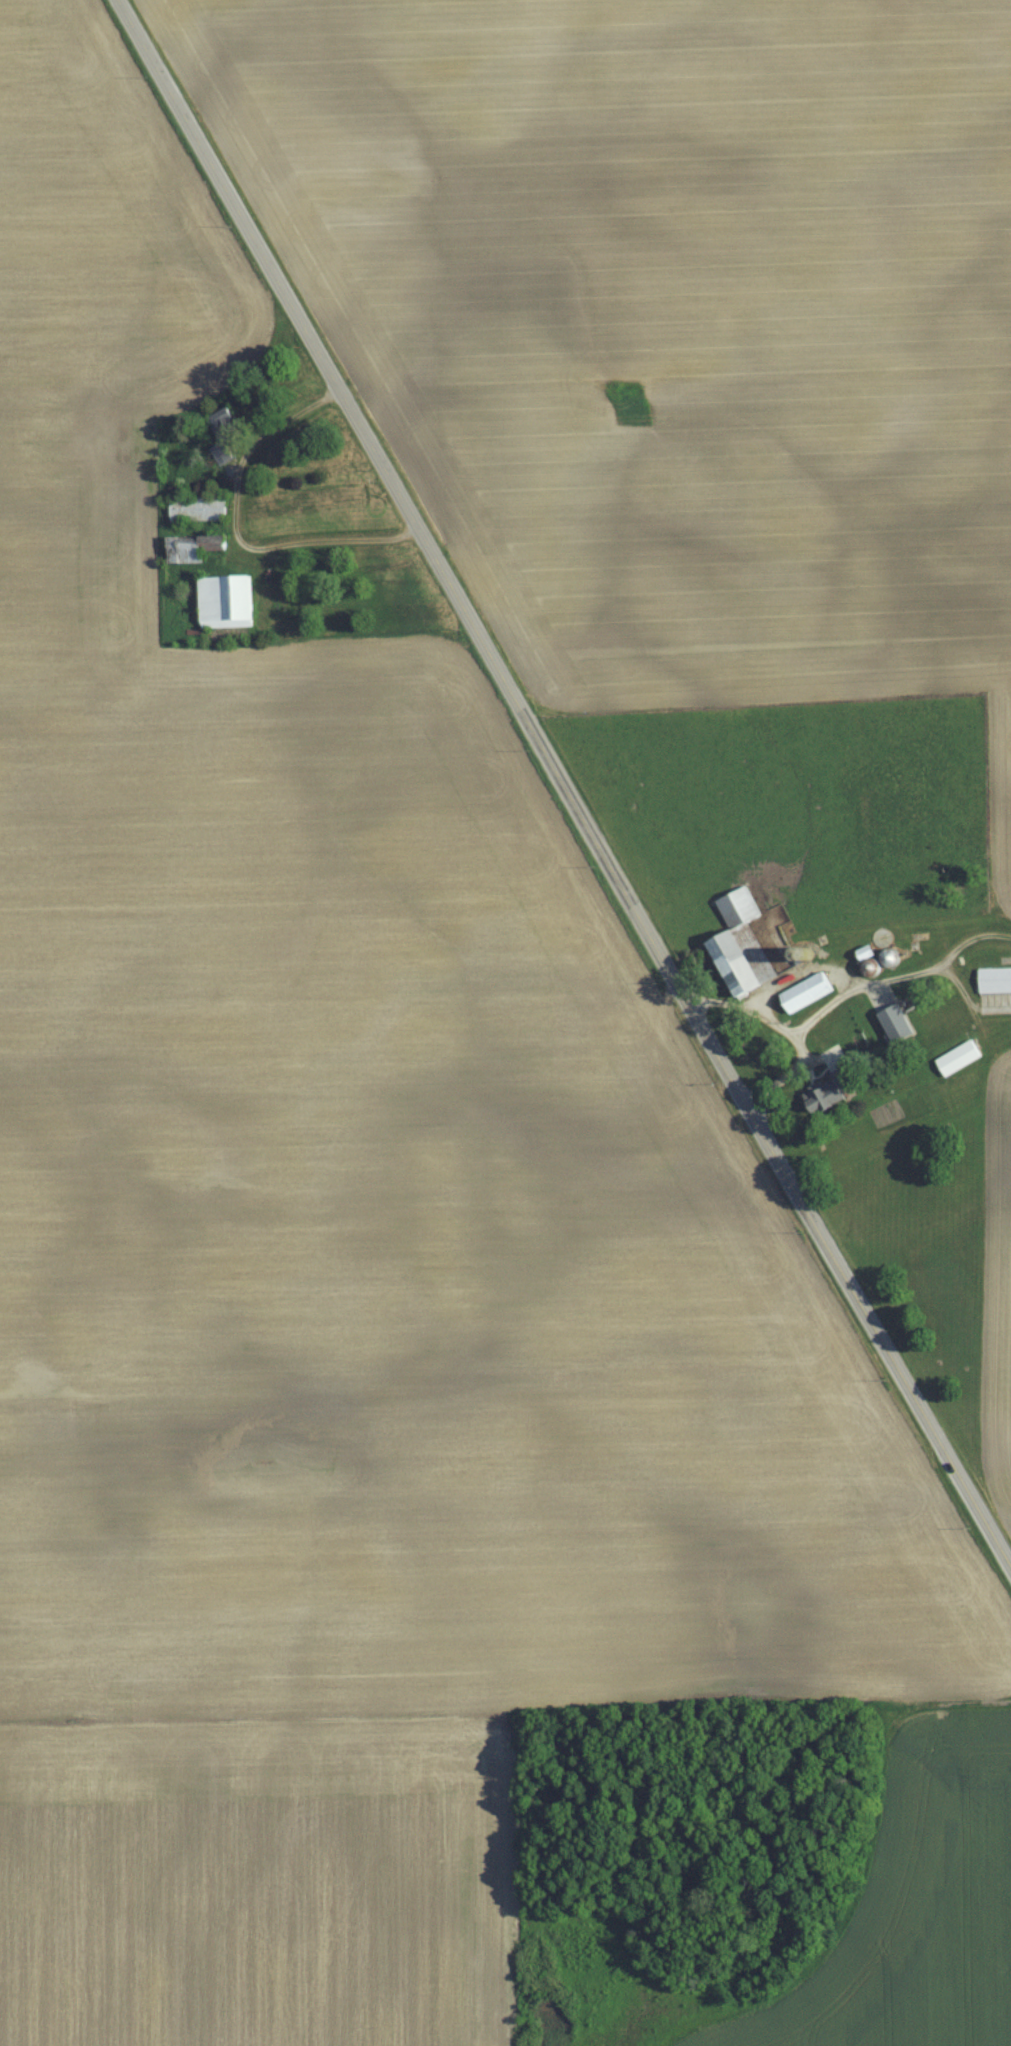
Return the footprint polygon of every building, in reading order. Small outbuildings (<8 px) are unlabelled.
[(225,442),(213,448),(221,466),(235,459),(226,440),(246,430),(234,405),(212,416),(225,442)] [(227,497),(171,497),(171,521),(227,521),(227,497)] [(206,563),(206,551),(229,551),(229,536),(171,536),(171,563),(206,563)] [(257,576),(202,577),(203,628),(258,627),(257,576)] [(714,940),(740,997),(784,978),(780,969),(788,966),(751,884),(718,900),(732,931),(714,940)] [(980,968),(981,992),(1010,992),(1010,968),(980,968)] [(837,991),(826,971),(782,994),(792,1014),(837,991)] [(897,1044),(918,1034),(904,1003),(882,1013),(897,1044)] [(938,1060),(948,1077),(985,1056),(975,1038),(938,1060)] [(806,1093),(816,1116),(852,1099),(848,1089),(861,1083),(851,1061),(832,1070),(836,1079),(806,1093)]
